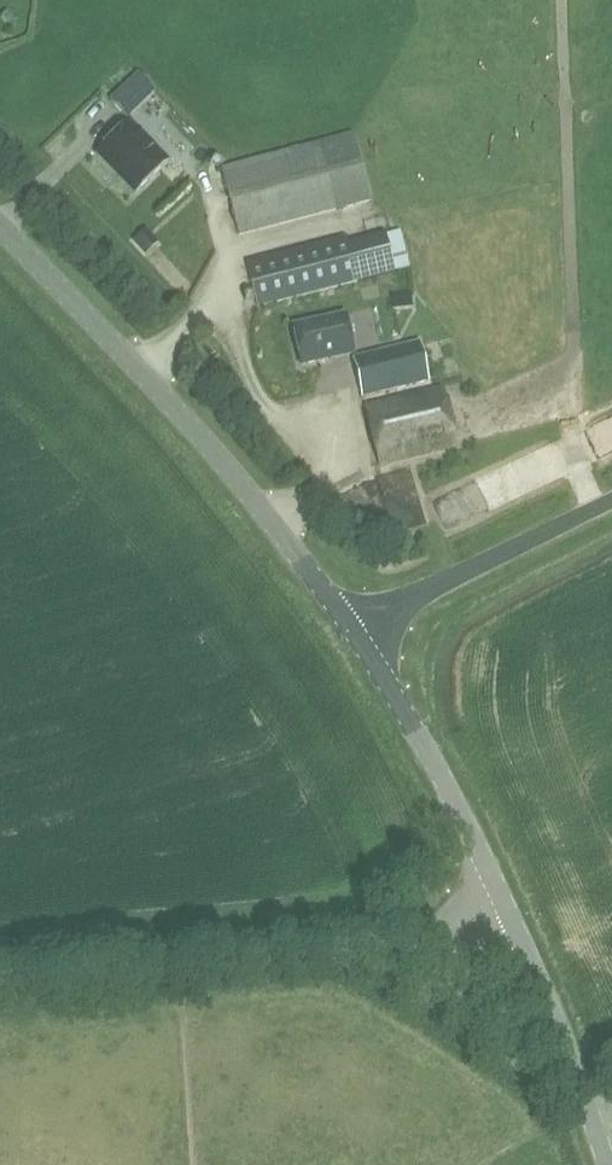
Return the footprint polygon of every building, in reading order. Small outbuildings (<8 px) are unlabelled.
[(7,11),(2,16),(8,22),(13,18),(7,11)] [(127,122),(157,93),(138,74),(110,102),(127,122)] [(161,170),(124,132),(98,156),(135,195),(161,170)] [(220,169),(239,237),(372,203),(353,134),(220,169)] [(244,262),(258,310),(397,274),(387,233),(349,243),(348,235),(244,262)] [(390,295),(392,310),(411,308),(410,293),(390,295)] [(293,329),(301,365),(353,354),(345,317),(293,329)] [(427,380),(418,343),(352,359),(361,396),(427,380)] [(458,448),(443,387),(364,406),(379,467),(458,448)] [(343,532),(416,511),(402,462),(329,483),(343,532)] [(497,497),(483,465),(420,492),(434,524),(497,497)]
